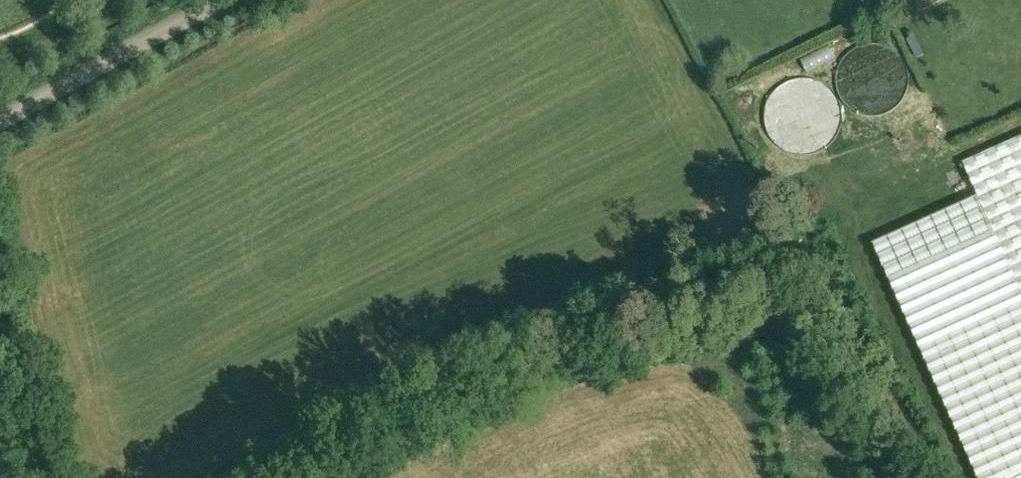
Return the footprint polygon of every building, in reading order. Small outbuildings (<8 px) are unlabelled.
[(1020,292),(1020,135),(962,161),(978,195),(1020,292)] [(1020,473),(1020,292),(978,195),(872,242),(977,477),(1010,477),(1020,473)]
